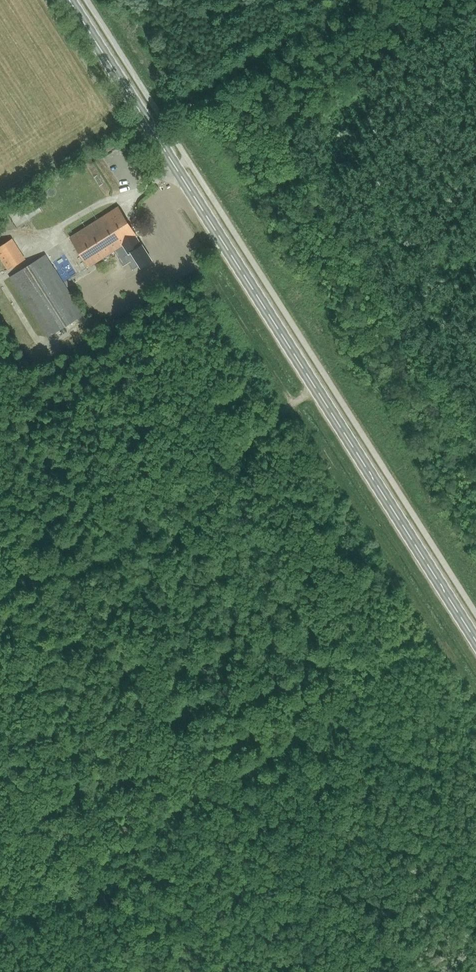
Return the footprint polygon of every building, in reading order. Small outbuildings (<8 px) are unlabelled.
[(130,199),(123,202),(129,215),(136,212),(130,199)] [(131,252),(140,267),(151,260),(142,244),(141,245),(136,236),(117,207),(70,238),(89,267),(123,245),(128,254),(131,252)] [(25,260),(12,239),(0,246),(0,258),(8,270),(25,260)] [(48,337),(83,315),(45,255),(9,278),(48,337)]
